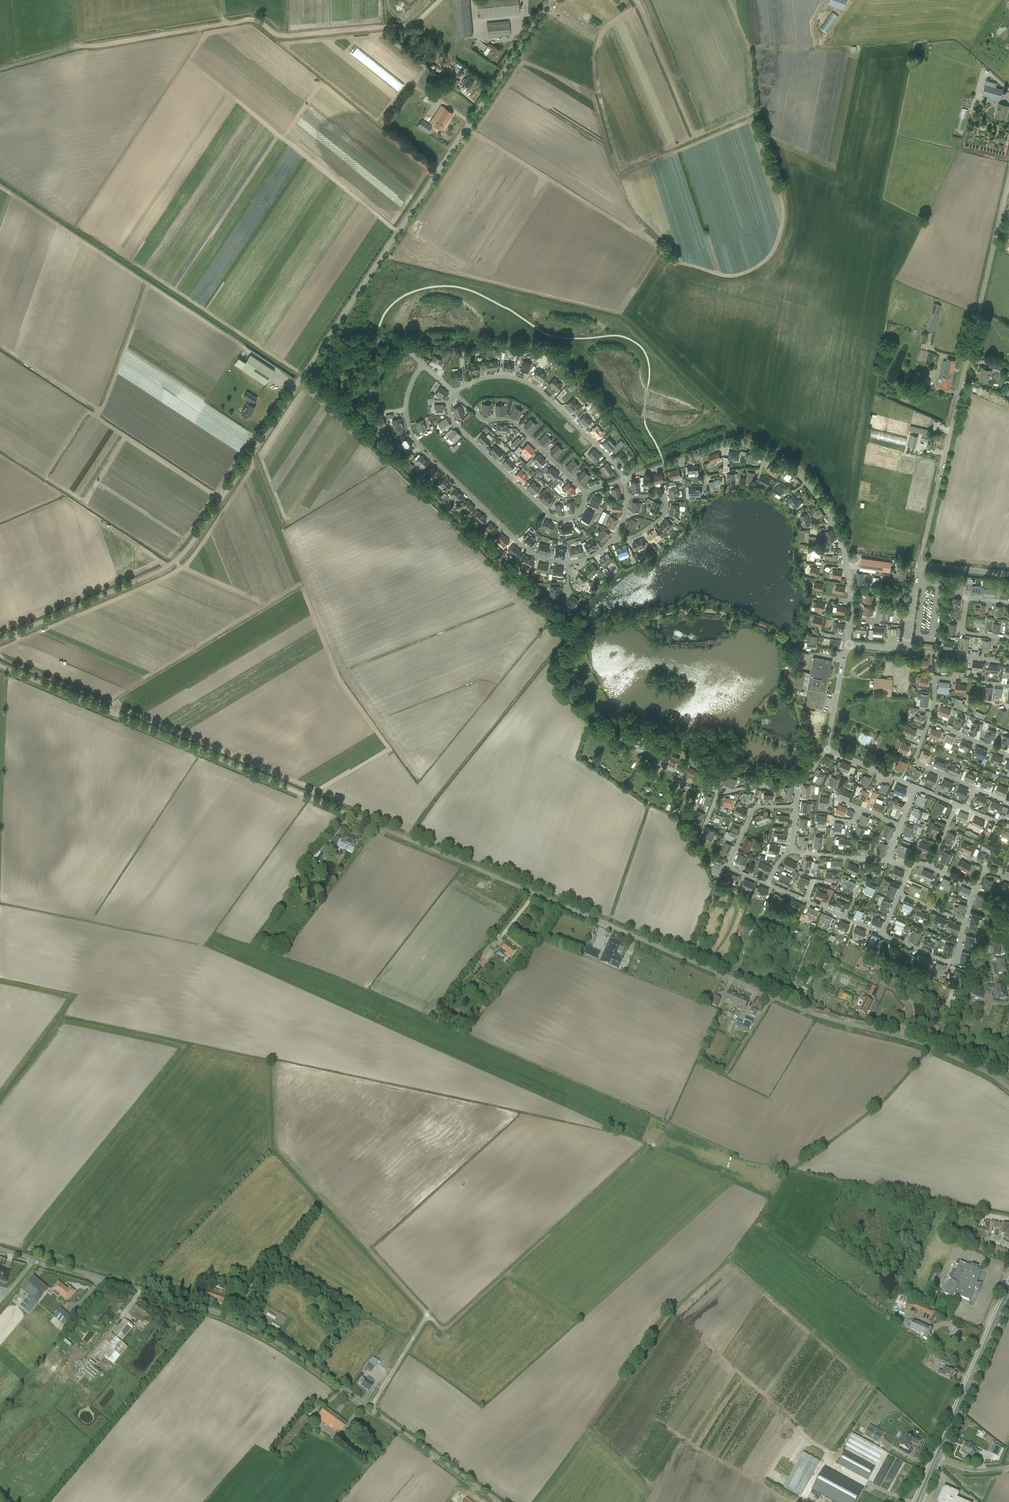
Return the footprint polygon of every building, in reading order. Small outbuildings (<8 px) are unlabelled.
[(472,36),(469,0),(453,0),(456,37),(472,36)] [(479,18),(514,15),(519,14),(518,0),(477,0),(479,18)] [(828,4),(843,10),(847,0),(829,0),(828,4)] [(822,29),(829,34),(841,18),(833,13),(822,29)] [(509,21),(504,21),(486,23),(488,38),(505,36),(510,36),(509,21)] [(367,48),(415,84),(421,76),(373,41),(367,48)] [(494,61),(494,60),(500,51),(496,48),(493,46),(489,43),(487,47),(491,49),(486,56),(494,61)] [(356,46),(350,54),(400,91),(406,84),(379,64),(380,63),(356,46)] [(461,82),(465,85),(469,88),(474,81),(470,78),(467,77),(464,81),(462,79),(461,82)] [(460,89),(456,86),(460,81),(457,79),(453,85),(452,84),(451,87),(458,92),(460,89)] [(985,84),(982,95),(985,96),(990,97),(995,98),(1000,100),(1003,89),(998,88),(996,87),(997,84),(993,82),(986,81),(985,84)] [(1006,110),(1007,111),(1008,106),(998,103),(995,116),(1005,119),(1004,119),(1006,113),(1005,113),(1006,110)] [(430,123),(437,128),(441,130),(453,113),(448,110),(441,105),(430,123)] [(964,133),(970,111),(964,109),(958,131),(964,133)] [(418,127),(427,133),(432,126),(422,120),(418,127)] [(941,306),(933,303),(925,331),(933,333),(941,306)] [(539,353),(534,361),(538,363),(543,355),(539,353)] [(239,357),(234,364),(261,382),(265,385),(274,370),(270,368),(250,355),(246,362),(239,357)] [(442,360),(433,356),(430,364),(434,365),(436,366),(435,366),(439,367),(442,360)] [(955,360),(951,359),(947,358),(946,361),(943,360),(937,387),(944,388),(948,390),(955,360)] [(989,367),(1001,370),(1001,371),(1004,372),(1005,366),(1003,366),(1003,362),(990,359),(989,367)] [(497,369),(496,361),(486,362),(487,370),(491,370),(491,369),(493,369),(497,369)] [(523,361),(520,370),(528,373),(529,369),(529,368),(530,368),(531,364),(523,361)] [(512,371),(513,363),(504,362),(502,370),(512,371)] [(479,372),(478,364),(468,366),(469,374),(474,373),(479,372)] [(983,382),(984,382),(987,383),(989,374),(991,375),(992,371),(986,369),(982,368),(981,373),(979,381),(982,381),(982,382),(983,382)] [(542,381),(546,375),(538,369),(533,376),(537,379),(538,378),(539,379),(542,381)] [(460,371),(450,372),(451,380),(455,380),(455,379),(457,379),(457,380),(461,379),(460,371)] [(922,372),(919,383),(926,385),(928,373),(922,372)] [(555,378),(549,384),(552,387),(553,387),(556,391),(562,385),(555,378)] [(435,394),(443,400),(448,393),(440,388),(435,394)] [(906,389),(902,399),(905,400),(906,401),(911,391),(906,389)] [(255,407),(251,405),(253,402),(254,403),(257,398),(247,391),(244,396),(250,400),(248,403),(241,413),(248,418),(255,407)] [(570,408),(574,412),(580,406),(573,399),(567,405),(570,408)] [(481,414),(490,414),(490,405),(482,404),(481,414)] [(444,405),(434,405),(434,414),(444,413),(444,405)] [(496,415),(504,415),(504,405),(496,405),(496,415)] [(456,418),(464,416),(461,406),(453,409),(456,418)] [(517,420),(522,411),(514,407),(510,416),(517,420)] [(586,426),(591,421),(584,413),(579,419),(582,423),(582,422),(583,423),(586,426)] [(446,418),(438,424),(442,431),(450,425),(446,418)] [(385,425),(383,419),(372,423),(374,428),(385,425)] [(400,419),(392,421),(395,430),(402,429),(400,419)] [(524,426),(530,432),(537,425),(531,419),(524,426)] [(423,420),(415,423),(419,432),(426,429),(423,420)] [(501,425),(497,425),(497,433),(507,433),(507,425),(502,425),(501,425)] [(590,431),(594,435),(594,434),(595,436),(598,439),(603,433),(596,426),(590,431)] [(455,430),(448,437),(454,443),(461,436),(455,430)] [(872,438),(907,447),(909,439),(874,430),(872,438)] [(485,446),(490,441),(483,434),(477,439),(485,446)] [(539,441),(545,447),(552,440),(546,434),(539,441)] [(912,435),(909,447),(915,448),(918,437),(912,435)] [(522,440),(518,437),(511,444),(515,447),(522,440)] [(921,441),(925,441),(923,445),(933,448),(935,440),(922,437),(921,441)] [(404,449),(409,448),(411,444),(407,438),(402,438),(400,442),(404,449)] [(609,451),(615,446),(608,438),(602,444),(605,447),(606,447),(607,448),(609,451)] [(522,450),(529,457),(530,455),(533,452),(535,451),(532,447),(531,448),(530,447),(527,444),(522,450)] [(497,458),(503,453),(495,445),(490,451),(497,458)] [(550,452),(556,457),(563,450),(557,445),(550,452)] [(601,456),(593,449),(588,455),(595,462),(601,456)] [(627,460),(621,452),(615,457),(617,461),(618,461),(619,462),(621,465),(627,460)] [(710,462),(708,463),(709,467),(716,465),(714,461),(721,459),(718,452),(708,456),(710,462)] [(729,452),(728,460),(738,460),(739,452),(729,452)] [(538,454),(532,460),(533,461),(536,463),(538,465),(540,467),(545,461),(543,459),(542,459),(541,458),(541,457),(538,454)] [(752,455),(751,455),(749,454),(749,455),(747,462),(757,465),(759,457),(754,456),(752,456),(752,455)] [(423,468),(425,466),(429,462),(426,459),(425,460),(424,458),(421,456),(418,459),(416,461),(423,468)] [(503,463),(510,470),(515,465),(508,457),(503,463)] [(572,473),(579,466),(573,460),(566,467),(572,473)] [(607,463),(601,468),(606,476),(613,471),(607,463)] [(772,463),(767,470),(775,476),(780,469),(772,463)] [(688,474),(699,473),(698,466),(687,467),(688,474)] [(435,480),(437,477),(440,474),(437,470),(437,471),(435,470),(436,470),(433,467),(429,471),(427,473),(435,480)] [(551,468),(546,473),(552,479),(547,485),(550,487),(555,482),(553,480),(559,474),(556,471),(555,472),(554,470),(551,468)] [(522,482),(528,476),(520,469),(515,475),(522,482)] [(672,480),(681,477),(678,469),(669,472),(672,480)] [(584,470),(577,478),(583,483),(590,476),(584,470)] [(754,473),(748,471),(745,481),(751,483),(754,473)] [(788,483),(793,477),(787,472),(782,478),(788,483)] [(738,477),(738,473),(727,474),(727,484),(735,484),(735,478),(738,477)] [(652,477),(655,484),(664,482),(662,474),(652,477)] [(758,482),(768,487),(771,481),(761,476),(758,482)] [(446,491),(448,488),(451,486),(452,485),(449,482),(448,482),(447,481),(444,478),(441,482),(439,484),(446,491)] [(555,482),(550,487),(552,490),(558,483),(560,485),(563,482),(560,479),(558,481),(557,480),(555,482)] [(714,481),(709,482),(710,492),(714,491),(713,488),(715,487),(716,487),(716,485),(720,485),(719,482),(720,482),(720,479),(714,480),(714,481)] [(534,494),(540,489),(533,482),(527,487),(534,494)] [(632,483),(633,493),(640,492),(639,482),(632,483)] [(786,489),(778,484),(779,483),(777,482),(775,485),(776,486),(773,491),(781,496),(786,489)] [(562,489),(569,496),(575,490),(572,487),(571,487),(570,486),(567,483),(562,489)] [(613,498),(620,497),(618,488),(611,490),(613,498)] [(671,499),(679,498),(676,488),(669,489),(670,495),(671,499)] [(458,502),(460,500),(463,496),(460,493),(459,492),(456,489),(451,495),(458,502)] [(539,499),(542,502),(543,502),(544,503),(547,505),(552,500),(545,493),(539,499)] [(593,499),(592,500),(590,504),(597,508),(602,499),(595,495),(593,499)] [(795,508),(800,504),(803,502),(800,499),(797,501),(793,495),(788,499),(795,508)] [(467,501),(462,506),(469,513),(471,511),(475,507),(472,504),(471,505),(470,503),(467,501)] [(567,504),(565,505),(566,510),(568,509),(569,512),(574,511),(573,508),(575,508),(573,501),(566,503),(567,504)] [(640,503),(632,502),(632,511),(639,512),(640,503)] [(661,505),(654,502),(650,510),(657,513),(661,505)] [(563,511),(566,510),(565,505),(562,506),(562,504),(555,505),(556,512),(558,512),(558,515),(564,514),(563,511)] [(620,512),(621,505),(612,504),(611,511),(620,512)] [(678,516),(679,506),(671,505),(671,510),(670,510),(670,515),(678,516)] [(813,513),(817,519),(818,521),(825,516),(823,514),(819,509),(813,513)] [(584,515),(582,519),(589,523),(594,514),(587,510),(585,514),(584,515)] [(481,524),(483,522),(486,519),(483,515),(483,516),(481,515),(482,514),(479,512),(476,515),(473,517),(481,524)] [(800,516),(804,527),(810,525),(806,514),(800,516)] [(618,520),(610,516),(606,525),(613,529),(615,525),(615,524),(616,524),(618,520)] [(627,528),(634,530),(637,521),(630,519),(627,528)] [(672,525),(667,519),(663,522),(664,523),(660,526),(665,532),(672,525)] [(546,520),(542,527),(551,532),(555,524),(551,522),(550,523),(549,522),(546,520)] [(492,535),(494,533),(498,530),(494,526),(494,527),(493,526),(490,523),(485,528),(492,535)] [(561,526),(562,534),(572,532),(571,524),(567,525),(565,525),(561,526)] [(603,542),(609,535),(603,529),(597,537),(603,542)] [(652,532),(647,536),(652,542),(660,536),(655,529),(651,532),(652,532)] [(832,529),(825,532),(828,542),(835,540),(832,529)] [(503,546),(506,544),(509,541),(506,537),(505,538),(504,537),(504,536),(502,534),(498,537),(496,540),(503,546)] [(531,546),(536,540),(528,534),(523,540),(527,543),(527,542),(528,544),(531,546)] [(645,546),(643,543),(641,539),(637,541),(636,542),(632,543),(636,550),(645,546)] [(592,540),(584,545),(587,552),(596,547),(592,540)] [(549,547),(540,543),(537,551),(542,553),(542,552),(543,553),(547,554),(549,547)] [(513,545),(510,549),(508,551),(515,558),(521,552),(518,549),(516,548),(513,545)] [(629,553),(627,550),(626,545),(621,547),(622,548),(620,548),(616,549),(618,554),(619,557),(629,553)] [(580,547),(570,549),(572,557),(582,554),(580,547)] [(555,548),(555,556),(559,556),(561,556),(564,556),(565,549),(555,548)] [(811,556),(815,557),(814,559),(817,559),(816,561),(819,561),(820,558),(821,550),(812,549),(811,556)] [(612,561),(610,558),(608,554),(604,557),(603,558),(600,560),(602,564),(604,566),(612,561)] [(530,568),(531,565),(534,561),(530,558),(530,559),(528,558),(525,556),(523,560),(521,563),(530,568)] [(860,567),(865,568),(890,572),(891,562),(861,558),(860,567)] [(542,563),(538,563),(536,571),(546,574),(548,565),(542,563)] [(598,571),(596,568),(592,565),(589,567),(589,568),(588,569),(585,571),(588,575),(590,577),(598,571)] [(557,567),(553,567),(552,574),(562,576),(563,567),(558,567),(557,567)] [(809,574),(812,575),(812,574),(817,576),(820,570),(811,567),(809,574)] [(900,580),(901,578),(905,578),(906,571),(906,572),(907,568),(898,567),(897,573),(895,573),(894,573),(893,573),(893,574),(893,578),(893,579),(894,580),(898,580),(899,580),(900,580)] [(841,578),(842,571),(833,570),(832,577),(836,578),(836,577),(841,578)] [(864,573),(854,575),(855,586),(863,584),(862,579),(865,579),(864,573)] [(574,585),(578,588),(580,590),(586,582),(583,580),(579,577),(577,581),(576,583),(576,582),(574,585)] [(816,594),(817,590),(822,591),(823,584),(815,583),(816,579),(811,578),(810,582),(814,582),(813,590),(813,593),(816,594)] [(964,582),(958,581),(957,584),(955,584),(954,591),(962,593),(963,585),(964,586),(964,582)] [(845,587),(836,585),(835,593),(838,593),(843,594),(845,587)] [(980,594),(981,586),(971,586),(970,594),(980,594)] [(558,591),(559,591),(559,587),(550,587),(550,597),(558,597),(558,593),(558,591)] [(898,600),(899,593),(892,592),(890,599),(898,600)] [(864,602),(874,604),(875,596),(865,594),(865,595),(866,595),(865,599),(864,599),(864,602)] [(573,608),(579,600),(573,595),(570,598),(571,598),(570,600),(569,599),(566,603),(573,608)] [(961,599),(954,598),(952,610),(959,611),(961,599)] [(816,602),(813,602),(812,607),(815,608),(814,609),(818,610),(818,609),(823,611),(825,604),(816,602)] [(985,606),(981,605),(981,608),(975,607),(975,612),(980,612),(980,615),(984,616),(985,606)] [(839,614),(839,613),(844,614),(846,608),(837,606),(836,613),(839,614)] [(872,616),(873,608),(863,606),(863,607),(865,607),(864,611),(863,611),(863,615),(872,616)] [(1002,606),(995,606),(994,615),(994,617),(997,618),(998,615),(1001,616),(1002,606)] [(891,610),(884,609),(882,620),(889,621),(891,610)] [(815,625),(820,627),(822,620),(814,617),(812,625),(815,625)] [(983,631),(983,627),(984,623),(984,620),(977,619),(976,626),(980,627),(979,631),(983,631)] [(992,632),(999,633),(1000,624),(1000,621),(997,621),(997,623),(993,623),(992,632)] [(833,626),(831,630),(835,632),(837,632),(838,630),(843,632),(845,625),(836,622),(835,627),(833,626)] [(853,629),(853,634),(852,637),(856,637),(856,634),(857,632),(865,633),(866,625),(856,624),(855,630),(853,629)] [(956,625),(949,624),(948,633),(955,634),(956,625)] [(873,626),(873,633),(883,634),(884,627),(873,626)] [(808,637),(808,647),(816,647),(816,637),(808,637)] [(962,638),(960,649),(968,650),(968,649),(968,644),(969,639),(964,638),(962,638)] [(841,641),(830,639),(829,646),(839,648),(841,641)] [(982,650),(982,651),(989,652),(990,641),(987,641),(983,640),(983,646),(982,650)] [(953,642),(944,641),(943,648),(952,649),(953,642)] [(831,677),(830,677),(830,676),(830,675),(830,673),(830,672),(831,671),(831,670),(832,669),(833,669),(832,669),(830,669),(832,661),(816,658),(813,657),(810,673),(807,688),(818,691),(823,692),(826,676),(831,677)] [(928,665),(929,661),(920,660),(920,664),(922,665),(922,669),(927,669),(928,665)] [(947,673),(947,664),(938,663),(937,666),(938,666),(938,672),(947,673)] [(983,664),(972,663),(972,670),(982,671),(983,664)] [(988,672),(999,673),(999,669),(999,666),(989,665),(988,672)] [(887,679),(874,677),(872,695),(891,697),(893,679),(891,679),(892,677),(887,677),(887,679)] [(928,685),(928,682),(930,683),(930,678),(928,678),(924,677),(921,677),(917,677),(917,684),(920,684),(920,685),(923,685),(928,685)] [(938,690),(938,693),(948,694),(949,691),(950,683),(939,681),(938,690)] [(955,691),(965,692),(966,685),(955,684),(955,691)] [(920,706),(923,706),(926,706),(926,704),(927,704),(928,700),(926,700),(927,695),(921,694),(921,695),(918,695),(918,699),(921,699),(920,703),(920,706)] [(963,700),(956,697),(954,703),(958,704),(957,708),(962,710),(965,703),(962,702),(963,700)] [(938,713),(940,714),(948,717),(951,710),(941,706),(940,710),(938,713)] [(917,712),(913,721),(921,724),(922,722),(924,718),(925,715),(922,714),(919,713),(920,709),(917,708),(916,712),(917,712)] [(1002,722),(1006,711),(1000,709),(996,720),(1002,722)] [(963,725),(965,719),(959,717),(958,720),(956,719),(953,726),(959,729),(961,724),(963,725)] [(976,735),(977,730),(979,730),(980,724),(973,723),(973,726),(971,726),(970,734),(976,735)] [(906,725),(903,733),(913,738),(914,737),(915,737),(915,735),(915,734),(916,732),(915,731),(910,728),(910,727),(906,725)] [(938,740),(938,739),(942,731),(939,730),(938,732),(936,731),(936,730),(933,729),(932,730),(930,735),(929,738),(932,739),(933,738),(938,740)] [(990,742),(992,737),(993,738),(996,732),(990,730),(989,733),(987,732),(984,740),(990,742)] [(956,738),(946,734),(944,739),(943,741),(952,745),(956,738)] [(839,735),(836,741),(842,743),(845,737),(839,735)] [(640,736),(636,745),(639,747),(646,750),(648,746),(650,741),(644,738),(640,736)] [(1004,736),(1004,739),(1002,739),(1000,747),(1007,748),(1008,743),(1008,737),(1004,736)] [(962,740),(959,747),(969,751),(972,745),(962,740)] [(906,756),(907,753),(910,747),(909,746),(906,745),(904,745),(904,743),(902,742),(898,750),(898,751),(903,753),(903,754),(906,756)] [(656,745),(653,751),(661,756),(665,750),(656,745)] [(977,747),(974,754),(984,758),(987,751),(977,747)] [(927,762),(931,755),(923,751),(920,758),(919,758),(920,760),(920,759),(927,762)] [(680,758),(671,754),(668,761),(676,765),(680,758)] [(999,757),(997,756),(998,756),(994,754),(991,761),(999,765),(1003,758),(1000,757),(999,757)] [(943,769),(946,763),(936,758),(934,765),(943,769)] [(894,768),(896,769),(902,771),(903,771),(904,768),(904,767),(905,765),(907,766),(908,763),(900,760),(899,759),(897,764),(895,765),(894,768)] [(848,772),(851,765),(847,764),(845,763),(842,761),(841,762),(838,761),(836,767),(848,772)] [(958,776),(961,768),(951,764),(948,771),(958,776)] [(916,777),(918,778),(921,773),(921,772),(915,769),(915,767),(912,766),(909,772),(912,774),(911,776),(915,777),(916,777)] [(695,778),(698,772),(690,768),(687,773),(695,778)] [(817,769),(815,773),(819,776),(815,782),(819,784),(821,785),(827,775),(825,774),(817,769)] [(967,772),(964,779),(968,780),(968,779),(970,780),(969,781),(973,782),(974,780),(976,776),(977,775),(968,771),(967,772)] [(725,773),(721,781),(724,782),(724,783),(733,787),(736,779),(727,775),(727,774),(725,773)] [(934,785),(937,777),(929,773),(926,781),(934,785)] [(711,775),(708,781),(717,784),(719,778),(711,775)] [(836,787),(839,779),(832,776),(828,784),(836,787)] [(862,776),(860,779),(862,780),(861,782),(866,785),(868,785),(871,779),(864,776),(864,777),(862,776)] [(671,783),(678,787),(681,781),(673,778),(671,783)] [(980,785),(983,787),(984,786),(985,787),(985,788),(989,789),(992,782),(983,778),(980,785)] [(941,787),(950,791),(951,789),(952,786),(953,784),(944,780),(941,787)] [(882,784),(879,791),(886,794),(888,787),(889,786),(886,784),(885,786),(882,784)] [(785,787),(784,798),(792,796),(793,785),(785,787)] [(896,785),(893,792),(903,796),(906,789),(896,785)] [(995,792),(999,793),(1001,793),(1001,794),(1004,796),(1008,789),(999,785),(995,792)] [(956,793),(965,797),(968,790),(959,786),(956,793)] [(851,793),(841,789),(838,795),(849,799),(851,793)] [(765,792),(765,791),(761,790),(761,798),(772,799),(773,793),(765,792)] [(859,798),(866,801),(869,793),(862,790),(861,792),(860,792),(859,795),(860,795),(859,798)] [(686,798),(693,800),(695,794),(688,791),(686,798)] [(750,794),(743,792),(741,800),(749,802),(749,800),(752,801),(754,794),(751,793),(750,794)] [(975,802),(984,806),(986,803),(987,799),(987,798),(978,794),(975,802)] [(705,795),(702,804),(706,805),(707,805),(709,806),(710,802),(710,801),(711,797),(705,795)] [(918,795),(915,802),(921,805),(924,804),(926,798),(918,795)] [(827,805),(829,798),(820,797),(819,804),(827,805)] [(725,799),(723,806),(731,807),(732,803),(733,803),(734,800),(729,798),(729,799),(725,798),(725,799)] [(993,801),(990,808),(1000,812),(1000,811),(1003,806),(993,801)] [(881,813),(885,806),(875,802),(872,809),(873,809),(878,811),(878,812),(881,813)] [(808,812),(809,804),(801,803),(800,811),(808,812)] [(945,806),(938,803),(934,812),(941,815),(945,806)] [(894,804),(892,807),(897,809),(894,816),(898,817),(902,807),(894,804)] [(844,815),(847,809),(847,808),(839,805),(835,812),(844,815)] [(738,806),(735,813),(745,817),(748,810),(738,806)] [(912,810),(909,819),(916,822),(920,813),(919,812),(920,810),(914,808),(913,810),(912,810)] [(694,819),(697,820),(699,821),(700,821),(701,821),(702,818),(703,818),(704,814),(697,811),(694,818),(694,819)] [(762,813),(762,814),(756,817),(758,823),(770,818),(767,811),(762,813)] [(960,811),(957,819),(965,822),(968,815),(960,811)] [(712,821),(719,824),(723,817),(716,814),(712,821)] [(866,826),(869,817),(862,814),(859,823),(866,826)] [(779,822),(788,823),(789,816),(780,815),(776,815),(776,818),(779,818),(779,822)] [(817,823),(817,827),(825,827),(825,824),(826,816),(818,815),(817,823)] [(974,818),(972,823),(982,828),(984,822),(974,818)] [(799,827),(807,828),(808,819),(800,819),(799,827)] [(935,822),(930,820),(927,830),(933,832),(933,830),(938,832),(940,828),(933,825),(935,822)] [(736,837),(740,828),(733,824),(729,834),(736,837)] [(837,827),(837,824),(834,824),(833,833),(841,834),(842,827),(837,827)] [(903,834),(908,835),(911,837),(914,828),(911,827),(906,825),(903,834)] [(858,826),(854,835),(862,838),(865,829),(858,826)] [(887,826),(883,836),(890,838),(894,828),(887,826)] [(711,842),(715,835),(709,831),(705,838),(711,842)] [(956,835),(950,832),(945,842),(952,845),(956,835)] [(786,841),(787,834),(774,833),(774,836),(777,836),(777,840),(786,841)] [(351,853),(352,852),(354,848),(356,844),(356,843),(357,843),(357,842),(358,840),(344,834),(342,840),(339,839),(335,837),(333,842),(332,845),(351,853)] [(804,836),(798,836),(797,843),(800,843),(800,846),(807,847),(808,840),(804,840),(804,836)] [(749,851),(753,841),(747,838),(742,849),(749,851)] [(837,844),(838,844),(838,848),(839,848),(842,849),(843,848),(843,846),(850,846),(850,840),(839,839),(839,840),(837,839),(836,840),(836,844),(837,844)] [(930,845),(921,841),(918,849),(927,852),(930,845)] [(732,845),(725,842),(721,852),(728,855),(732,845)] [(970,853),(972,849),(973,846),(963,842),(963,844),(960,849),(970,853)] [(868,844),(858,843),(857,851),(868,852),(868,844)] [(880,843),(876,853),(883,856),(887,846),(880,843)] [(899,845),(896,852),(899,853),(898,856),(904,858),(907,852),(903,850),(905,847),(902,846),(902,845),(901,845),(899,845)] [(768,853),(779,855),(780,848),(769,846),(768,853)] [(989,854),(980,849),(976,856),(986,861),(987,859),(988,859),(988,858),(989,854)] [(941,860),(948,864),(952,855),(945,852),(941,860)] [(321,853),(316,860),(318,862),(320,863),(321,864),(326,857),(321,853)] [(743,867),(747,858),(740,855),(736,864),(743,867)] [(1001,867),(1003,861),(993,857),(991,863),(1001,867)] [(794,870),(797,864),(792,862),(793,861),(788,859),(784,866),(794,870)] [(802,871),(803,871),(809,872),(812,861),(806,860),(805,860),(802,871)] [(830,867),(841,869),(842,862),(831,860),(830,867)] [(961,860),(958,867),(967,872),(971,865),(961,860)] [(712,870),(714,871),(719,873),(722,866),(723,867),(725,863),(719,861),(718,861),(717,864),(715,863),(712,870)] [(758,868),(768,873),(770,867),(760,862),(758,868)] [(856,874),(857,872),(859,868),(849,863),(847,868),(846,870),(856,874)] [(869,871),(878,875),(881,869),(871,865),(869,871)] [(892,875),(901,879),(904,872),(895,868),(892,875)] [(933,874),(924,870),(921,876),(931,881),(933,874)] [(738,876),(728,872),(725,879),(735,883),(738,876)] [(825,880),(835,881),(836,873),(827,872),(825,880)] [(791,878),(781,874),(778,880),(788,885),(791,878)] [(800,877),(799,881),(802,882),(799,888),(803,890),(805,884),(808,885),(810,881),(800,877)] [(944,886),(943,890),(948,892),(951,885),(949,884),(950,881),(943,878),(941,884),(944,886)] [(986,878),(982,887),(989,890),(993,881),(986,878)] [(745,879),(742,887),(751,891),(754,883),(745,879)] [(856,883),(845,879),(843,883),(847,885),(846,888),(852,891),(856,883)] [(1008,884),(1003,882),(1001,887),(1001,888),(1008,891),(1008,884)] [(865,889),(864,892),(872,896),(875,888),(866,884),(865,887),(866,888),(865,889)] [(890,885),(886,894),(893,897),(897,888),(890,885)] [(920,893),(921,890),(912,885),(909,892),(915,895),(916,892),(920,894),(920,893)] [(756,887),(753,893),(756,894),(755,895),(762,899),(763,897),(765,898),(767,894),(769,890),(759,886),(758,888),(756,887)] [(958,893),(968,897),(971,890),(962,886),(958,893)] [(816,897),(826,902),(829,895),(818,891),(816,897)] [(940,895),(934,892),(931,898),(935,899),(933,903),(939,905),(942,899),(939,898),(940,895)] [(775,893),(773,898),(772,900),(775,901),(774,903),(778,904),(777,905),(779,905),(781,906),(782,903),(784,899),(777,896),(778,895),(775,893)] [(986,897),(978,895),(977,894),(974,904),(975,904),(983,907),(986,897)] [(789,904),(789,905),(795,908),(794,911),(798,913),(799,910),(799,908),(801,904),(791,900),(789,904)] [(846,904),(837,900),(834,907),(843,911),(846,904)] [(887,912),(890,903),(884,900),(880,909),(887,912)] [(903,905),(901,910),(909,913),(913,905),(904,901),(902,905),(903,905)] [(958,904),(955,914),(956,915),(963,917),(966,906),(962,905),(958,904)] [(814,920),(816,916),(818,911),(810,908),(808,912),(807,915),(809,915),(808,917),(814,920)] [(860,919),(863,912),(857,909),(854,916),(860,919)] [(919,919),(920,918),(926,921),(929,915),(918,910),(916,916),(915,918),(915,919),(918,920),(919,919)] [(829,925),(830,922),(832,917),(825,914),(822,922),(825,923),(823,926),(828,927),(829,926),(830,925),(829,925)] [(947,923),(944,922),(946,919),(936,915),(934,922),(936,923),(935,925),(935,926),(937,927),(938,926),(939,924),(943,926),(942,928),(945,929),(947,923)] [(880,928),(883,921),(874,917),(871,924),(880,928)] [(972,917),(970,922),(970,924),(969,927),(977,929),(979,919),(972,917)] [(905,923),(896,919),(895,923),(896,923),(894,928),(902,931),(905,923)] [(847,931),(847,929),(849,925),(840,921),(838,925),(837,927),(847,931)] [(957,932),(958,930),(960,926),(950,921),(948,928),(957,932)] [(863,938),(863,936),(866,932),(856,928),(853,934),(863,938)] [(914,930),(910,940),(916,943),(920,933),(914,930)] [(588,940),(594,942),(596,936),(590,934),(588,940)] [(870,939),(868,943),(873,946),(873,944),(876,946),(878,942),(880,938),(872,934),(870,939)] [(966,936),(965,941),(965,943),(964,946),(971,948),(974,938),(966,936)] [(926,938),(923,945),(932,949),(934,945),(936,946),(939,941),(931,937),(930,940),(926,938)] [(618,969),(620,964),(622,960),(614,956),(616,953),(619,945),(609,940),(607,945),(600,961),(618,969)] [(993,948),(993,955),(999,956),(1000,947),(1001,947),(1001,943),(1000,943),(1000,941),(994,941),(994,942),(993,946),(993,948)] [(499,949),(511,958),(516,951),(510,947),(510,946),(505,942),(499,949)] [(946,944),(943,954),(951,956),(954,946),(946,944)] [(600,952),(587,947),(584,953),(596,959),(600,952)] [(483,964),(486,960),(492,952),(488,949),(482,957),(481,956),(479,960),(483,964)] [(901,959),(904,960),(909,962),(910,960),(912,955),(910,954),(911,951),(905,949),(902,955),(903,955),(901,959)] [(962,952),(961,957),(959,962),(967,964),(970,954),(962,952)] [(927,966),(928,964),(930,959),(921,955),(918,962),(927,966)] [(994,975),(999,974),(1002,973),(1002,975),(1007,974),(1006,970),(1007,970),(1004,957),(999,958),(996,959),(995,959),(995,958),(991,959),(994,975)] [(937,973),(938,974),(943,976),(945,969),(943,968),(944,965),(937,962),(934,968),(938,970),(937,973)] [(953,975),(952,977),(954,978),(953,980),(956,981),(957,979),(962,981),(963,979),(965,975),(955,970),(953,975)] [(997,992),(993,993),(995,999),(999,999),(1002,999),(1002,997),(1003,997),(1002,996),(1006,996),(1004,982),(999,983),(996,984),(997,988),(997,992)] [(874,998),(879,989),(872,985),(868,995),(874,998)] [(985,994),(971,988),(969,994),(982,999),(985,994)] [(841,991),(838,997),(851,1003),(854,997),(841,991)] [(728,1001),(728,1002),(732,1004),(731,1006),(737,1009),(740,1003),(734,1000),(736,995),(729,992),(727,997),(725,1000),(728,1001)] [(745,1009),(746,1005),(748,1001),(736,995),(734,1000),(740,1003),(737,1009),(741,1011),(742,1007),(745,1009)] [(716,996),(712,1005),(716,1007),(717,1008),(721,999),(720,998),(716,996)] [(865,1015),(867,1010),(871,1001),(862,997),(856,1010),(865,1015)] [(754,1017),(755,1016),(757,1011),(751,1009),(748,1015),(751,1016),(750,1017),(754,1019),(755,1017),(754,1017)] [(745,1018),(740,1028),(748,1032),(753,1021),(745,1018)] [(725,1034),(733,1038),(740,1023),(732,1019),(725,1034)] [(1008,1240),(1008,1225),(996,1223),(994,1228),(1002,1229),(998,1236),(1008,1240)] [(956,1295),(970,1301),(975,1290),(979,1291),(982,1285),(978,1284),(983,1271),(979,1269),(980,1267),(972,1264),(971,1266),(959,1261),(945,1294),(954,1298),(956,1295)] [(6,1283),(9,1270),(0,1268),(0,1282),(6,1283)] [(938,1286),(942,1276),(935,1274),(932,1284),(938,1286)] [(52,1289),(66,1301),(75,1292),(69,1287),(67,1289),(58,1281),(52,1289)] [(206,1300),(222,1306),(226,1296),(210,1291),(206,1300)] [(903,1306),(907,1298),(901,1295),(897,1303),(903,1306)] [(908,1307),(932,1316),(934,1311),(910,1302),(908,1307)] [(141,1323),(148,1315),(135,1304),(129,1312),(141,1323)] [(67,1308),(59,1316),(65,1322),(73,1314),(67,1308)] [(131,1319),(119,1332),(128,1340),(140,1327),(131,1319)] [(925,1339),(928,1340),(933,1329),(911,1319),(907,1327),(926,1335),(925,1339)] [(120,1365),(134,1345),(117,1333),(101,1357),(105,1360),(108,1356),(120,1365)] [(373,1370),(376,1373),(385,1361),(379,1357),(368,1372),(371,1373),(373,1370)] [(99,1379),(106,1372),(91,1359),(78,1373),(82,1377),(87,1372),(92,1377),(89,1380),(91,1382),(94,1379),(96,1381),(98,1378),(99,1379)] [(935,1372),(952,1380),(955,1372),(945,1367),(943,1371),(938,1368),(935,1372)] [(357,1383),(369,1392),(373,1386),(361,1377),(357,1383)] [(339,1436),(348,1424),(325,1407),(316,1419),(339,1436)] [(870,1437),(885,1444),(890,1433),(879,1428),(875,1426),(870,1437)] [(890,1450),(858,1434),(842,1466),(874,1482),(890,1450)] [(900,1446),(908,1451),(911,1446),(910,1445),(911,1443),(917,1446),(920,1441),(911,1436),(910,1438),(906,1436),(903,1442),(902,1441),(900,1446)] [(833,1451),(836,1446),(828,1440),(825,1445),(833,1451)] [(1000,1463),(1006,1449),(996,1445),(997,1443),(993,1442),(989,1452),(995,1454),(992,1460),(1000,1463)] [(960,1453),(974,1458),(978,1448),(964,1443),(960,1453)] [(840,1501),(862,1501),(865,1496),(845,1485),(847,1481),(844,1479),(845,1476),(830,1468),(818,1491),(840,1501)] [(946,1487),(939,1501),(965,1501),(959,1499),(961,1494),(946,1487)]
